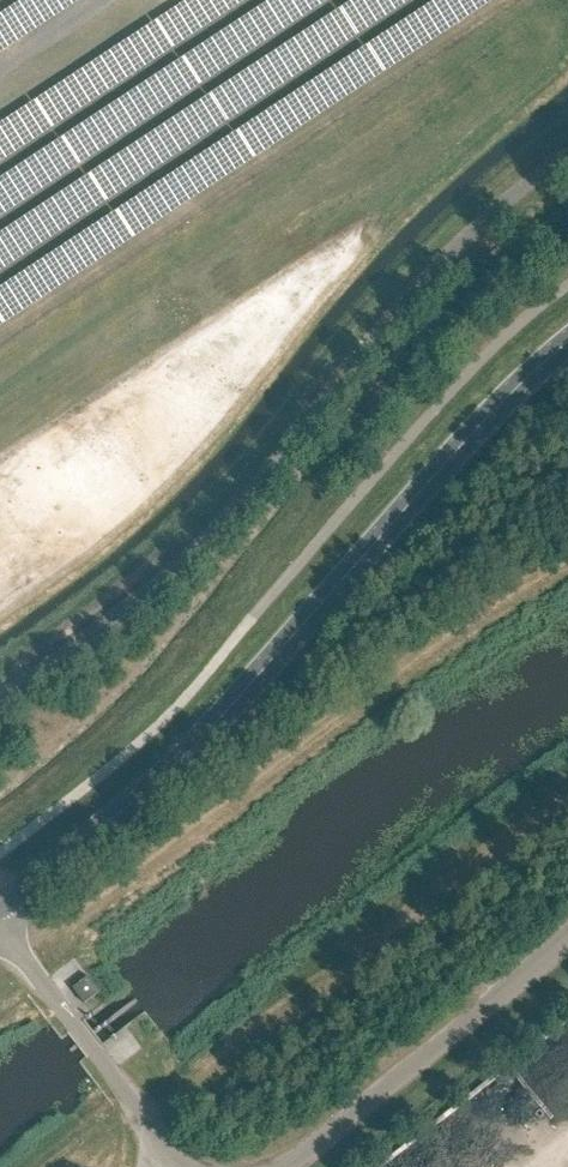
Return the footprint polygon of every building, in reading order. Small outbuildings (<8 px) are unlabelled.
[(82,1000),(94,989),(84,978),(72,988),(82,1000)]
